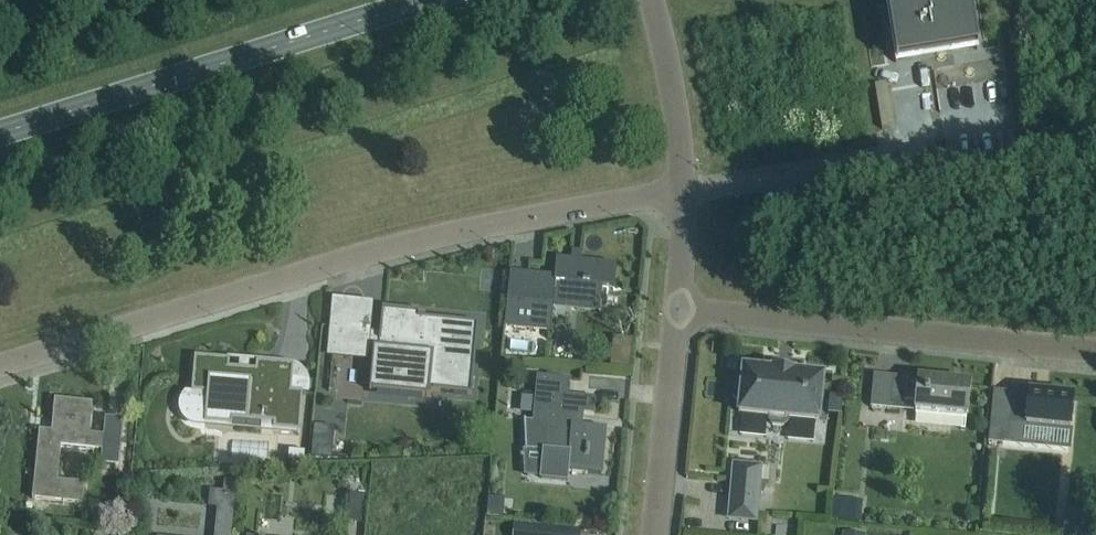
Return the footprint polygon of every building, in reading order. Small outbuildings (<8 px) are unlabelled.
[(975,47),(976,50),(978,49),(970,0),(919,0),(888,5),(887,3),(885,3),(895,63),(897,63),(897,60),(975,47)] [(510,273),(505,315),(511,316),(510,326),(549,331),(552,307),(553,301),(600,306),(602,287),(613,288),(616,266),(579,262),(579,254),(571,253),(570,261),(556,260),(554,278),(510,273)] [(406,316),(407,312),(382,309),(379,333),(370,332),(333,328),(332,347),(369,351),(373,351),(369,391),(430,397),(431,395),(429,395),(430,391),(471,395),(478,323),(417,318),(406,316)] [(231,420),(273,424),(272,430),(298,432),(302,394),(300,393),(300,394),(290,393),(293,368),(293,365),(256,362),(255,371),(228,368),(229,359),(195,356),(191,393),(207,394),(204,423),(231,426),(231,420)] [(818,424),(824,379),(795,375),(772,372),(772,373),(743,369),(741,383),(737,382),(733,385),(732,397),(736,401),(739,401),(738,414),(769,418),(769,422),(772,426),(783,427),(787,424),(788,420),(818,424)] [(969,384),(873,374),(870,407),(902,410),(903,400),(915,401),(914,411),(965,417),(969,384)] [(571,471),(601,474),(606,428),(583,426),(584,413),(594,414),(596,394),(568,391),(570,378),(536,375),(532,419),(525,418),(528,448),(543,450),(540,478),(570,481),(571,471)] [(982,384),(979,410),(999,413),(1002,387),(982,384)] [(1035,390),(1013,388),(1010,420),(1001,419),(999,439),(1016,441),(1017,430),(1022,430),(1023,424),(1069,429),(1072,396),(1035,393),(1035,390)] [(50,432),(38,430),(31,499),(81,504),(83,485),(56,482),(59,447),(101,451),(99,464),(117,466),(121,420),(105,419),(103,436),(88,435),(92,404),(53,400),(50,432)] [(331,459),(334,428),(314,426),(311,457),(331,459)] [(288,450),(287,463),(304,462),(305,452),(288,450)] [(758,482),(726,479),(723,505),(755,509),(758,482)] [(837,498),(834,521),(858,524),(860,501),(837,498)] [(258,514),(255,528),(282,532),(285,518),(258,514)] [(557,527),(556,534),(580,534),(581,529),(557,527)]
